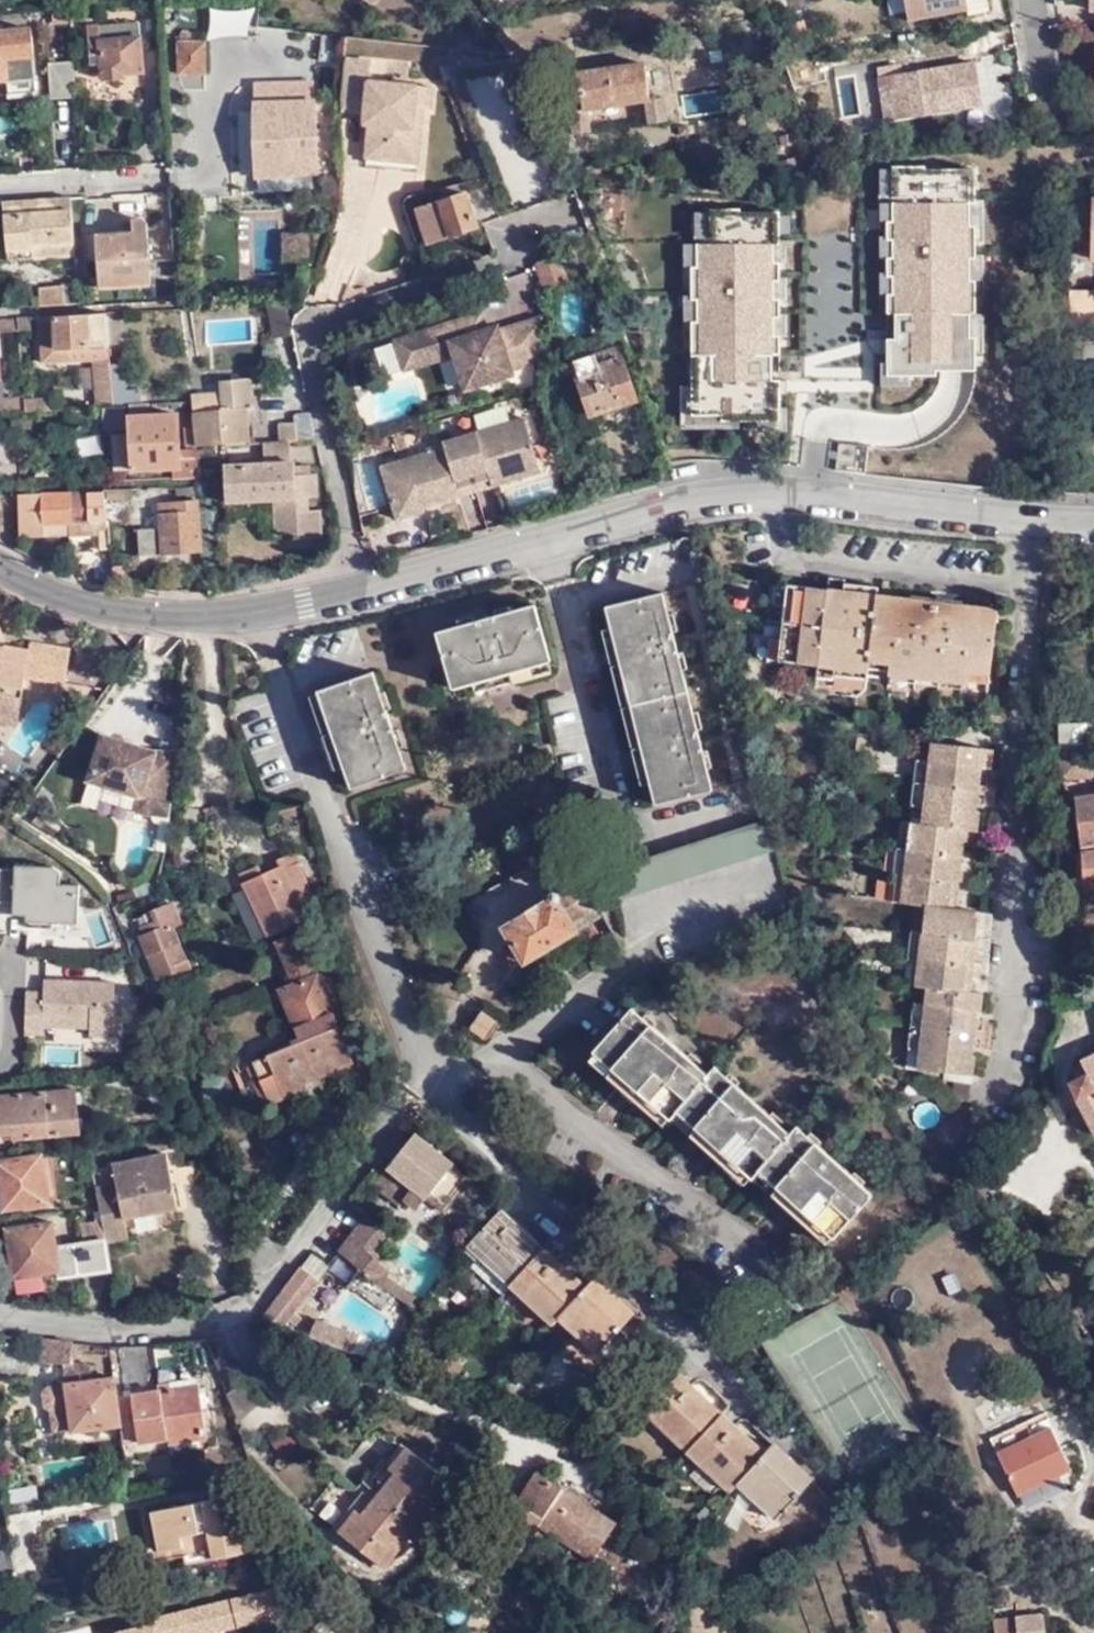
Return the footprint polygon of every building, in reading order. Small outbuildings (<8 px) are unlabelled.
[(965,6),(965,12),(987,8),(985,0),(904,0),(907,16),(965,6)] [(257,6),(256,22),(273,24),(274,9),(257,6)] [(70,7),(54,7),(54,23),(71,23),(70,9),(70,7)] [(70,9),(71,23),(91,22),(90,8),(70,9)] [(139,26),(88,30),(90,68),(99,69),(100,79),(142,76),(139,26)] [(179,40),(181,70),(207,68),(203,29),(181,30),(181,39),(179,40)] [(11,80),(13,93),(43,92),(42,76),(36,76),(34,30),(0,31),(0,81),(11,80)] [(705,55),(709,81),(721,79),(723,90),(733,89),(729,52),(705,55)] [(369,57),(343,55),(337,102),(361,103),(361,114),(360,125),(366,126),(364,161),(385,162),(385,156),(418,156),(419,101),(411,101),(412,80),(368,78),(369,57)] [(970,77),(981,75),(978,57),(967,59),(970,77)] [(985,98),(981,75),(970,77),(967,59),(899,73),(900,79),(885,83),(891,118),(985,98)] [(572,108),(574,131),(592,128),(590,106),(646,98),(649,120),(669,116),(666,93),(653,95),(647,61),(579,71),(582,95),(576,95),(574,99),(575,106),(572,108)] [(53,97),(76,96),(75,62),(53,63),(53,97)] [(431,81),(412,80),(411,101),(419,101),(429,101),(431,81)] [(312,81),(252,82),(255,177),(314,175),(312,81)] [(361,103),(337,102),(338,113),(361,114),(361,103)] [(385,156),(385,162),(418,165),(418,156),(385,156)] [(888,363),(888,376),(910,376),(936,376),(936,371),(976,371),(976,353),(976,337),(971,337),(970,314),(976,313),(976,297),(976,280),(970,280),(970,259),(976,259),(976,254),(976,242),(976,226),(970,226),(970,204),(976,204),(976,200),(976,169),(926,170),(926,167),(893,167),(893,170),(893,222),(887,222),(887,223),(887,236),(887,240),(893,240),(893,258),(887,258),(887,259),(887,273),(887,276),(893,276),(893,294),(887,295),(887,296),(888,313),(895,313),(895,329),(896,339),(888,339),(888,353),(888,363)] [(893,222),(893,170),(880,170),(880,223),(887,223),(887,222),(893,222)] [(463,195),(418,209),(430,242),(475,226),(463,195)] [(77,260),(73,197),(5,201),(9,264),(77,260)] [(970,204),(970,226),(976,226),(976,242),(984,242),(984,200),(976,200),(976,204),(970,204)] [(586,218),(581,202),(578,203),(583,218),(586,218)] [(741,210),(711,210),(711,213),(711,244),(698,244),(698,267),(692,267),(692,283),(692,296),(692,300),(698,300),(698,322),(692,322),(692,338),(692,386),(692,416),(722,416),(722,421),(740,421),(758,421),(781,421),(781,408),(781,394),(781,380),(773,380),(773,367),(773,354),(781,354),(780,336),(775,335),(775,318),(780,318),(780,313),(780,300),(780,299),(775,299),(775,281),(780,281),(780,277),(780,263),(780,262),(775,263),(775,245),(780,245),(780,241),(780,212),(741,212),(741,210)] [(711,244),(711,213),(696,213),(696,244),(698,244),(711,244)] [(101,288),(152,285),(148,222),(144,218),(134,219),(134,231),(98,233),(101,288)] [(296,262),(318,261),(329,230),(295,232),(296,262)] [(284,263),(296,262),(295,232),(283,232),(284,263)] [(887,240),(887,236),(880,236),(880,259),(887,259),(887,258),(893,258),(893,240),(887,240)] [(780,262),(780,263),(787,263),(787,241),(780,241),(780,245),(775,245),(775,263),(780,262)] [(698,267),(698,244),(696,244),(684,244),(685,283),(692,283),(692,267),(698,267)] [(572,278),(562,250),(538,260),(548,286),(572,278)] [(970,259),(970,280),(976,280),(976,297),(984,297),(984,254),(976,254),(976,259),(970,259)] [(887,276),(887,273),(881,273),(881,296),(887,296),(887,295),(893,294),(893,276),(887,276)] [(780,299),(780,300),(787,300),(787,276),(780,277),(780,281),(775,281),(775,299),(780,299)] [(39,305),(79,303),(78,283),(61,283),(62,287),(39,287),(39,305)] [(341,301),(367,293),(365,286),(355,291),(348,287),(341,301)] [(1093,309),(1093,291),(1071,290),(1072,309),(1093,309)] [(368,297),(367,293),(341,301),(344,306),(368,297)] [(692,300),(692,296),(684,296),(684,338),(692,338),(692,322),(698,322),(698,300),(692,300)] [(269,307),(272,334),(291,332),(288,305),(269,307)] [(1093,325),(1093,309),(1072,309),(1071,325),(1093,325)] [(476,330),(487,327),(482,310),(471,314),(476,330)] [(92,348),(110,347),(108,313),(38,317),(42,362),(68,361),(67,349),(92,348)] [(780,336),(787,336),(787,313),(780,313),(780,318),(775,318),(775,335),(780,336)] [(970,314),(971,337),(976,337),(976,353),(984,353),(984,314),(976,313),(970,314)] [(542,358),(546,314),(500,328),(499,324),(487,327),(476,330),(471,314),(420,330),(426,351),(451,344),(454,352),(466,387),(513,373),(511,367),(542,358)] [(18,318),(0,319),(0,330),(18,329),(18,318)] [(405,366),(454,352),(451,344),(426,351),(420,330),(396,337),(405,366)] [(639,399),(620,343),(575,359),(593,414),(639,399)] [(112,381),(110,364),(110,347),(92,348),(93,360),(94,382),(112,381)] [(93,360),(92,348),(67,349),(68,361),(93,360)] [(911,387),(910,376),(888,376),(888,363),(881,363),(881,387),(911,387)] [(112,403),(142,402),(141,388),(128,389),(128,380),(124,379),(123,364),(110,364),(112,381),(112,403)] [(217,380),(218,389),(219,408),(198,409),(198,424),(198,444),(213,442),(245,440),(243,408),(250,407),(248,378),(217,380)] [(95,405),(112,403),(112,381),(94,382),(95,405)] [(682,429),(740,429),(740,421),(722,421),(722,416),(692,416),(692,386),(682,386),(682,429)] [(218,389),(190,391),(191,401),(197,400),(198,409),(219,408),(218,389)] [(25,408),(23,394),(5,395),(0,395),(0,409),(25,408)] [(781,421),(758,421),(758,432),(787,432),(787,408),(781,408),(781,421)] [(127,467),(168,466),(169,475),(196,474),(195,467),(194,446),(175,446),(174,410),(125,412),(125,431),(127,467)] [(313,438),(308,410),(289,413),(289,422),(276,422),(277,440),(282,439),(285,439),(313,438)] [(489,476),(491,483),(540,468),(524,415),(444,439),(445,444),(457,485),(489,476)] [(184,445),(194,444),(192,424),(183,425),(184,445)] [(109,468),(127,467),(125,431),(108,432),(109,468)] [(262,460),(287,459),(285,439),(282,439),(277,440),(260,441),(262,460)] [(200,467),(215,466),(213,444),(198,445),(199,452),(200,467)] [(423,503),(460,492),(457,485),(445,444),(382,463),(398,516),(424,507),(423,503)] [(273,532),(296,532),(296,538),(320,537),(318,508),(306,509),(293,510),(292,495),(314,494),(313,470),(292,472),(291,459),(287,459),(262,460),(219,462),(221,499),(272,496),(273,532)] [(460,492),(491,483),(489,476),(457,485),(460,492)] [(100,529),(109,528),(107,519),(105,519),(105,492),(60,495),(59,491),(17,493),(19,536),(45,536),(43,522),(67,521),(67,535),(100,533),(100,529)] [(293,510),(306,509),(306,495),(292,495),(293,510)] [(163,526),(161,502),(161,496),(151,497),(154,526),(163,526)] [(197,500),(161,502),(163,526),(154,526),(140,526),(142,552),(201,548),(197,500)] [(784,661),(875,671),(876,667),(995,680),(1003,607),(966,603),(965,606),(917,601),(918,598),(882,594),(883,586),(860,584),(849,583),(848,591),(781,584),(779,605),(790,606),(784,661)] [(659,806),(716,791),(670,593),(611,607),(623,657),(645,749),(659,806)] [(945,601),(918,598),(917,601),(965,606),(966,603),(945,601)] [(556,657),(539,601),(438,630),(455,686),(508,671),(556,657)] [(68,645),(27,638),(26,646),(1,642),(0,642),(0,694),(19,697),(22,675),(62,681),(68,645)] [(373,670),(318,690),(335,737),(352,785),(407,765),(373,670)] [(19,697),(0,694),(0,723),(14,725),(19,697)] [(1058,721),(1059,768),(1061,777),(1069,777),(1062,763),(1064,748),(1064,720),(1058,721)] [(1064,748),(1062,763),(1069,777),(1088,776),(1087,720),(1064,720),(1064,748)] [(178,752),(173,751),(157,750),(134,743),(131,748),(125,746),(126,741),(103,734),(90,779),(141,793),(140,809),(167,811),(171,779),(176,779),(178,752)] [(978,769),(984,769),(987,749),(931,742),(923,827),(910,826),(901,907),(923,909),(914,992),(926,994),(917,1072),(976,1079),(978,1058),(971,1057),(974,1018),(981,1018),(983,999),(971,999),(979,918),(959,917),(967,833),(977,834),(980,808),(975,808),(978,769)] [(172,812),(176,779),(171,779),(167,811),(172,812)] [(1093,845),(1093,791),(1077,793),(1077,794),(1082,844),(1083,847),(1093,845)] [(1080,847),(1083,847),(1082,844),(1077,794),(1074,794),(1080,847)] [(1069,822),(1068,806),(1053,806),(1054,823),(1069,822)] [(780,852),(773,819),(613,868),(623,899),(780,852)] [(1084,850),(1089,906),(1093,905),(1093,849),(1084,850)] [(249,889),(267,935),(323,912),(299,854),(282,861),(285,867),(265,876),(261,866),(243,874),(249,889)] [(0,867),(0,904),(13,904),(12,928),(79,930),(80,889),(61,887),(61,875),(53,869),(0,867)] [(606,912),(588,880),(507,925),(515,942),(509,947),(514,963),(524,957),(526,959),(606,912)] [(255,939),(267,935),(249,889),(237,894),(255,939)] [(175,903),(153,911),(157,922),(144,928),(147,936),(142,938),(158,978),(175,971),(173,963),(187,958),(174,925),(182,922),(175,903)] [(118,942),(109,906),(89,910),(98,947),(118,942)] [(157,922),(153,911),(140,917),(144,928),(157,922)] [(319,927),(279,943),(292,977),(332,960),(319,927)] [(190,966),(187,958),(173,963),(175,971),(190,966)] [(252,1062),(265,1098),(266,1101),(305,1086),(301,1076),(313,1071),(316,1077),(349,1062),(315,976),(280,990),(299,1039),(251,1058),(252,1062)] [(112,1038),(115,982),(44,980),(44,988),(23,988),(21,1035),(112,1038)] [(877,1194),(803,1130),(796,1136),(719,1069),(713,1077),(631,1007),(592,1052),(632,1085),(673,1119),(679,1115),(718,1148),(758,1181),(763,1175),(802,1209),(839,1240),(877,1194)] [(480,1013),(493,1026),(497,1021),(482,1010),(480,1013)] [(476,1032),(485,1038),(493,1026),(480,1013),(477,1016),(485,1023),(476,1032)] [(470,1027),(476,1032),(485,1023),(477,1016),(470,1027)] [(143,1040),(146,1025),(123,1020),(120,1035),(143,1040)] [(1089,1071),(1093,1069),(1093,1052),(1084,1056),(1089,1071)] [(258,1101),(265,1098),(252,1062),(244,1065),(258,1101)] [(1093,1121),(1093,1069),(1089,1071),(1074,1079),(1093,1121)] [(301,1076),(305,1086),(318,1081),(316,1077),(313,1071),(301,1076)] [(0,1094),(0,1137),(12,1136),(14,1139),(80,1132),(76,1088),(0,1094)] [(472,1176),(417,1132),(378,1182),(403,1202),(408,1197),(419,1206),(428,1195),(446,1210),(472,1176)] [(0,1159),(0,1191),(2,1209),(47,1203),(41,1154),(0,1159)] [(98,1188),(101,1208),(130,1205),(178,1200),(169,1159),(112,1165),(116,1186),(98,1188)] [(130,1205),(101,1208),(103,1219),(107,1242),(129,1239),(126,1218),(180,1210),(178,1200),(130,1205)] [(546,1244),(504,1204),(467,1244),(509,1285),(513,1281),(546,1244)] [(367,1214),(339,1250),(361,1266),(365,1269),(375,1256),(391,1235),(367,1214)] [(57,1274),(110,1269),(107,1242),(103,1219),(82,1221),(85,1244),(53,1248),(49,1221),(4,1225),(11,1274),(56,1269),(57,1274)] [(588,1285),(546,1244),(513,1281),(555,1320),(558,1317),(588,1285)] [(326,1268),(308,1255),(300,1266),(317,1280),(326,1268)] [(388,1267),(375,1256),(365,1269),(395,1290),(423,1311),(428,1304),(385,1273),(388,1267)] [(317,1280),(300,1266),(265,1312),(282,1325),(286,1319),(294,1325),(301,1316),(293,1310),(317,1280)] [(365,1269),(361,1266),(346,1284),(380,1310),(395,1290),(365,1269)] [(638,1311),(598,1274),(588,1285),(558,1317),(598,1354),(619,1331),(638,1311)] [(314,1318),(307,1335),(320,1340),(327,1323),(314,1318)] [(327,1323),(320,1340),(350,1351),(356,1333),(327,1323)] [(54,1435),(121,1425),(117,1397),(114,1377),(93,1380),(91,1365),(72,1363),(72,1342),(44,1339),(41,1363),(63,1365),(66,1386),(49,1388),(43,1395),(44,1409),(50,1411),(54,1435)] [(182,1378),(179,1342),(151,1344),(153,1381),(182,1378)] [(111,1348),(113,1367),(122,1365),(120,1348),(111,1348)] [(649,1407),(692,1447),(725,1411),(682,1369),(672,1381),(649,1407)] [(117,1397),(121,1425),(124,1445),(201,1433),(201,1437),(207,1437),(199,1384),(117,1397)] [(733,1486),(739,1480),(767,1450),(725,1411),(692,1447),(733,1486)] [(1000,1452),(1039,1432),(1032,1420),(993,1438),(1000,1452)] [(1051,1426),(1039,1432),(1000,1452),(1019,1493),(1072,1467),(1051,1426)] [(776,1517),(815,1476),(776,1440),(767,1450),(739,1480),(776,1517)] [(396,1470),(379,1493),(419,1523),(452,1480),(407,1445),(391,1465),(396,1470)] [(498,1533),(524,1551),(540,1525),(595,1558),(617,1521),(538,1472),(498,1533)] [(419,1523),(379,1493),(363,1513),(357,1509),(340,1529),(386,1565),(419,1523)] [(244,1495),(154,1512),(161,1552),(183,1549),(186,1565),(254,1552),(244,1495)] [(280,1591),(266,1595),(271,1621),(286,1617),(280,1591)] [(271,1621),(266,1595),(155,1620),(156,1626),(127,1632),(217,1632),(271,1621)] [(1042,1613),(994,1618),(997,1632),(1044,1632),(1042,1613)]
